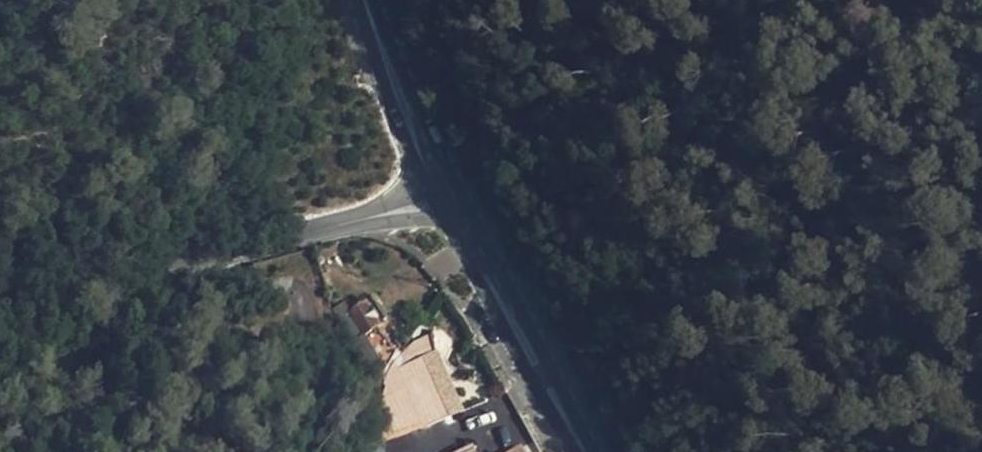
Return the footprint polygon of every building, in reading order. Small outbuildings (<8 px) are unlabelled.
[(343,319),(339,321),(357,370),(376,358),(363,337),(379,327),(366,305),(351,314),(345,305),(337,310),(343,319)] [(372,418),(364,436),(362,442),(361,451),(379,451),(380,443),(382,438),(419,427),(435,421),(444,416),(457,409),(431,354),(400,369),(384,387),(372,418)]
